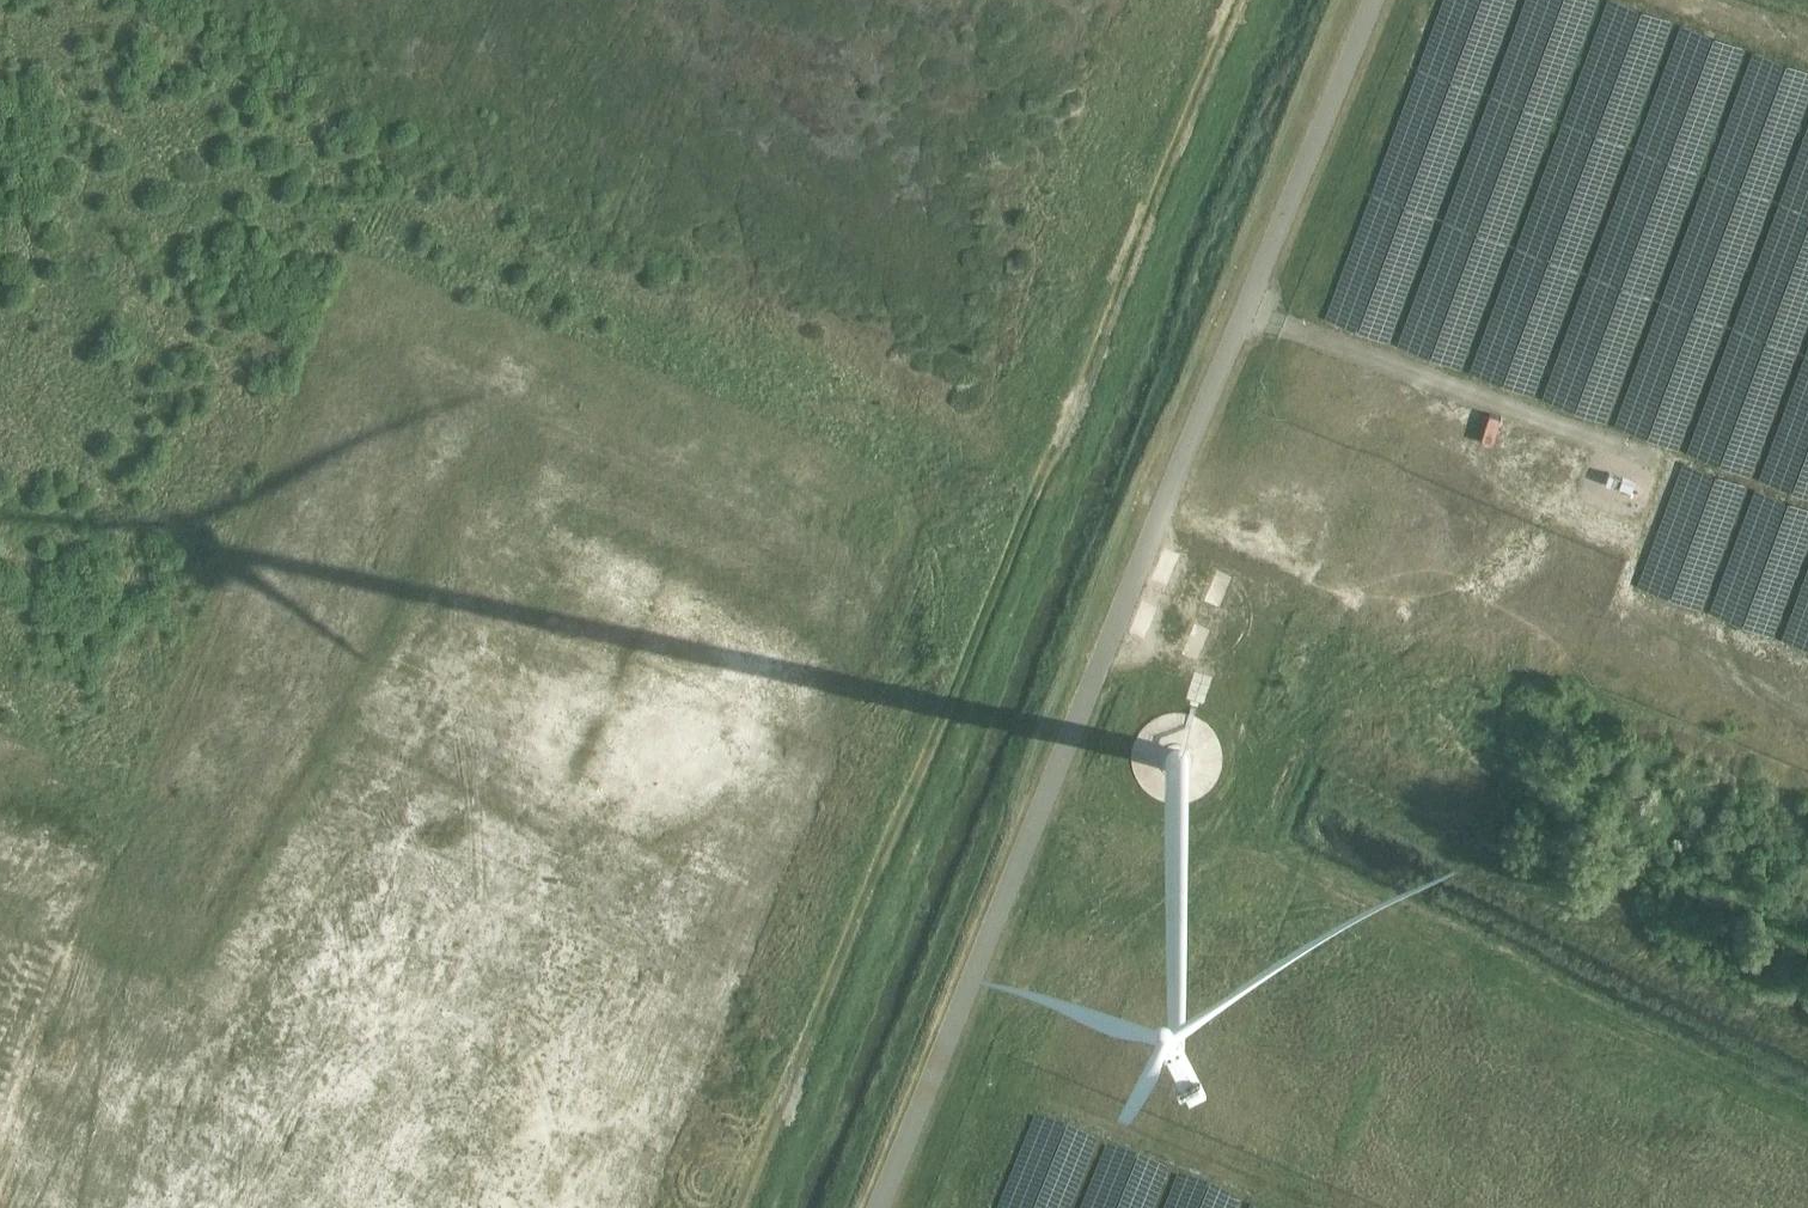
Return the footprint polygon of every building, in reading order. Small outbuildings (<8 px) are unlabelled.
[(1165,756),(1165,760),(1167,765),(1170,768),(1174,770),(1179,770),(1184,769),(1187,765),(1189,761),(1189,756),(1187,752),(1184,748),(1180,746),(1175,746),(1170,748),(1167,751),(1165,756)]
